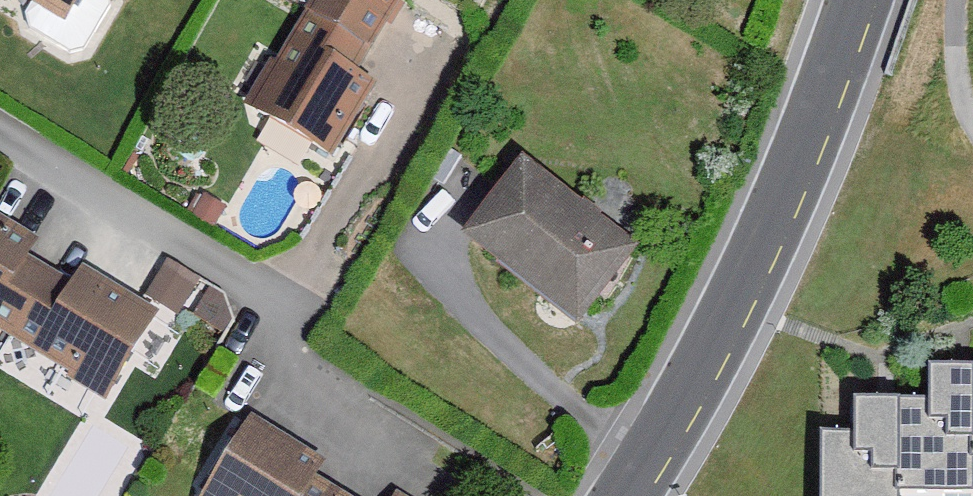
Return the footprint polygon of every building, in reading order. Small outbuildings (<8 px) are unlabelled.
[(72,35),(92,0),(10,0),(72,35)] [(313,19),(387,60),(421,0),(311,0),(311,1),(320,6),(313,19)] [(378,76),(387,60),(313,19),(252,127),(334,173),(375,99),(361,91),(371,72),(378,76)] [(639,267),(528,181),(468,256),(579,343),(639,267)] [(50,288),(25,273),(37,253),(0,231),(0,346),(12,352),(50,288)] [(50,288),(12,352),(115,413),(164,331),(77,281),(67,298),(50,288)] [(898,399),(897,489),(969,490),(969,452),(970,366),(933,366),(933,400),(898,399)] [(819,430),(818,495),(897,495),(897,489),(898,399),(856,399),(856,430),(819,430)] [(312,491),(321,474),(248,432),(212,495),(321,495),(312,491)]
